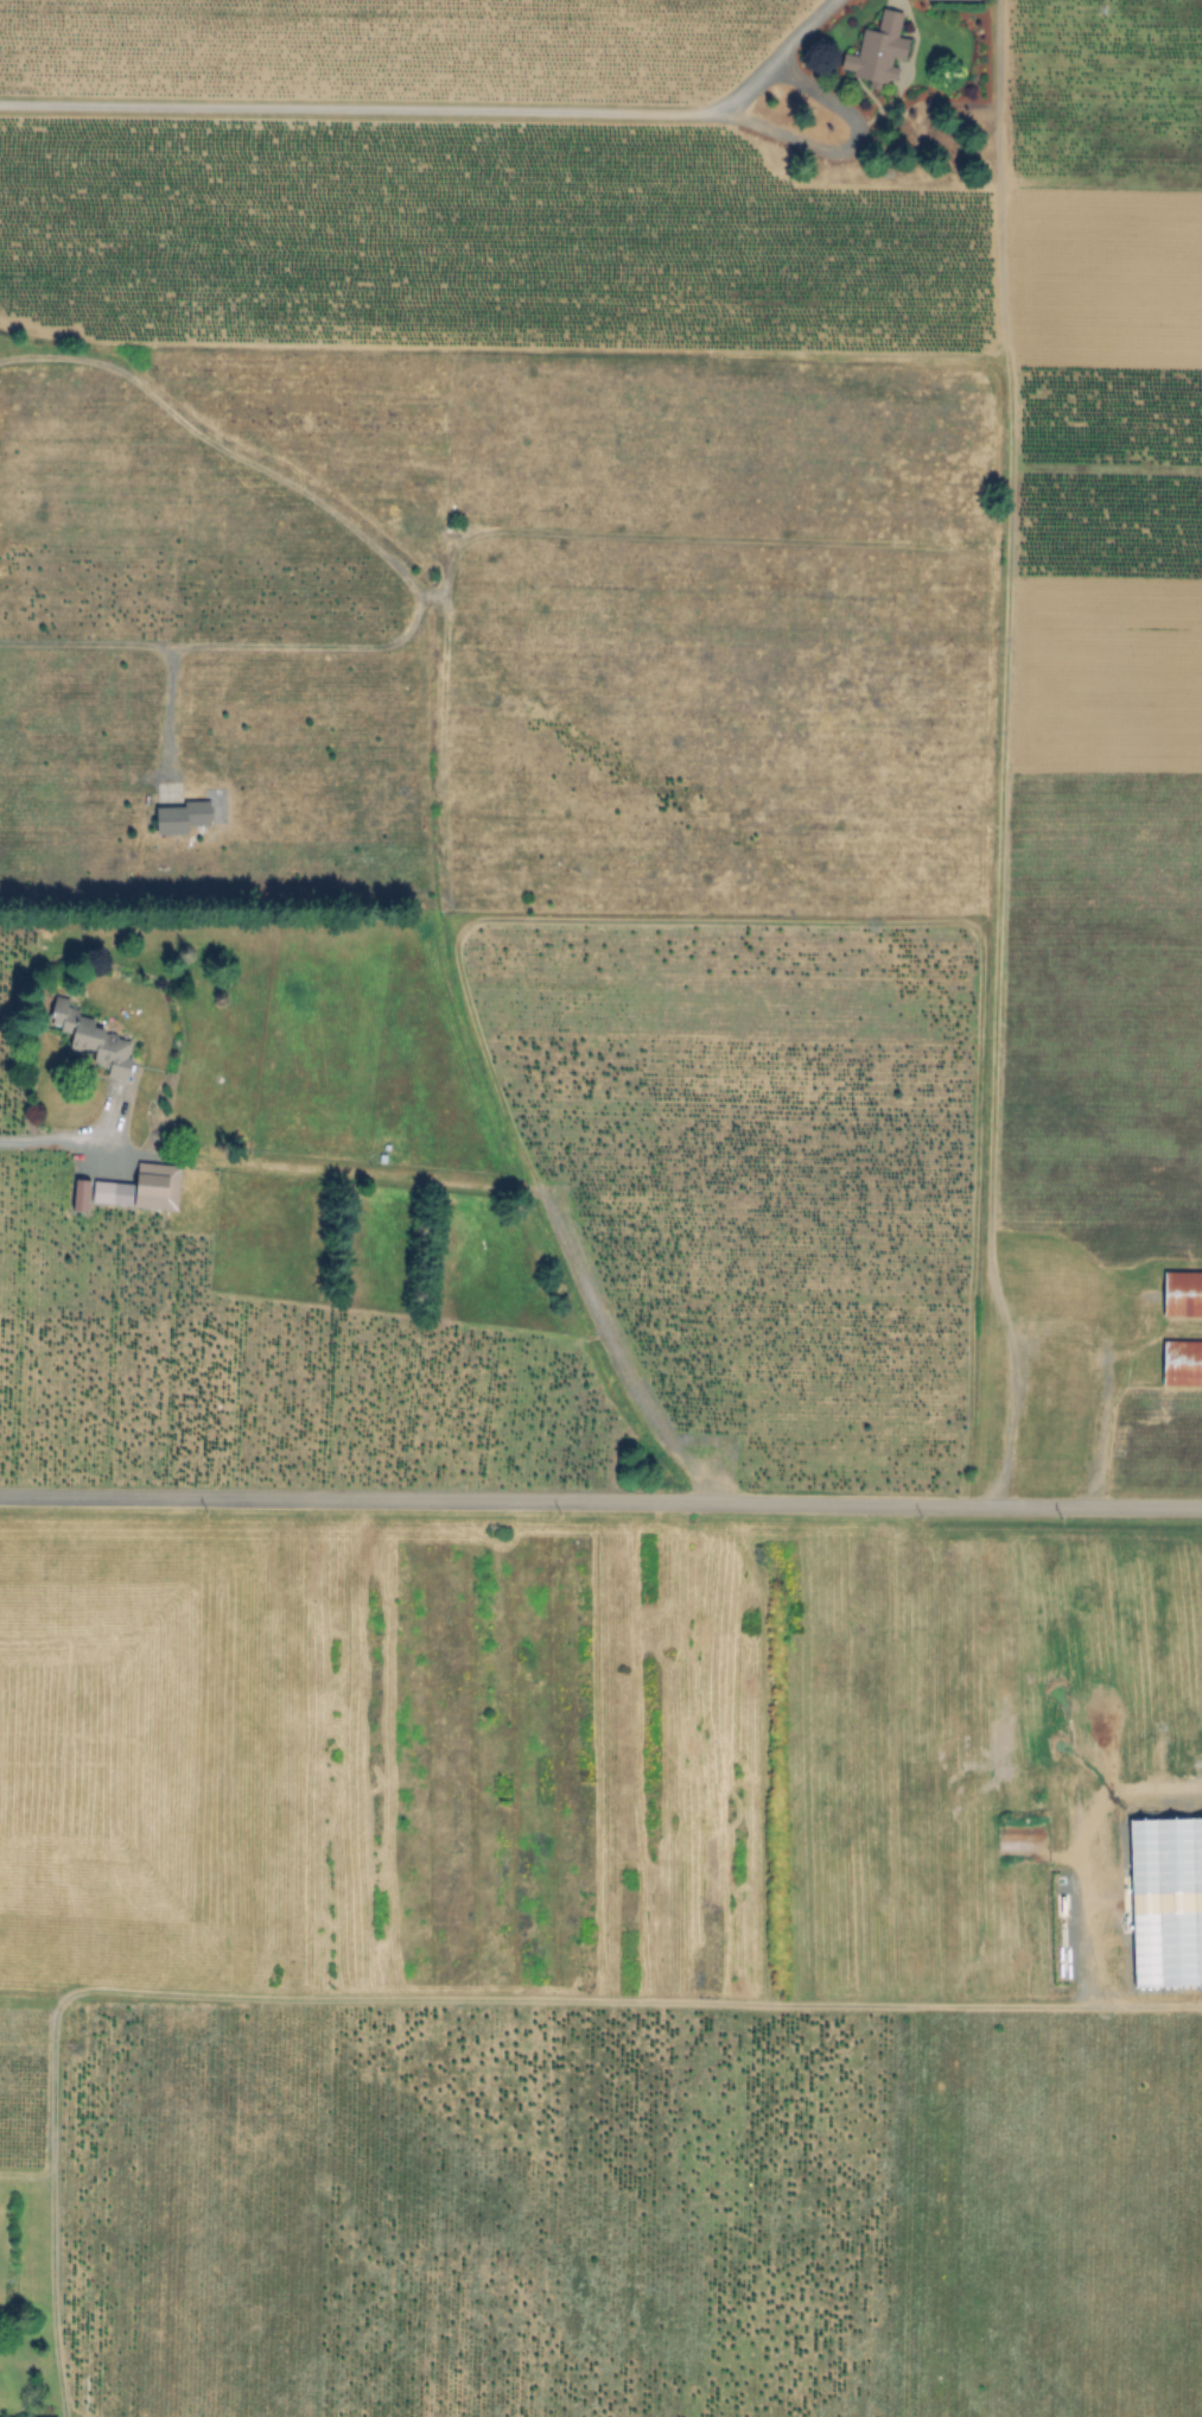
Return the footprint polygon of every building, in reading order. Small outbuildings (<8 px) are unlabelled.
[(905,13),(901,37),(911,39),(907,61),(895,58),(893,66),(901,68),(898,80),(890,78),(889,84),(882,83),(880,89),(870,87),(872,78),(856,76),(858,69),(844,66),(847,53),(860,56),(866,28),(880,31),(885,8),(905,13)] [(190,832),(159,835),(158,807),(187,806),(187,801),(212,800),(214,824),(189,825),(190,832)] [(134,1040),(129,1058),(134,1059),(128,1081),(109,1077),(112,1067),(95,1062),(97,1051),(89,1048),(88,1052),(71,1048),(76,1033),(61,1029),(63,1024),(53,1022),(61,996),(71,1000),(69,1007),(81,1010),(80,1015),(97,1020),(94,1029),(134,1040)] [(184,1167),(178,1211),(94,1201),(96,1180),(139,1186),(141,1162),(184,1167)] [(1165,1273),(1164,1319),(1201,1319),(1201,1274),(1165,1273)] [(1164,1343),(1163,1388),(1201,1388),(1201,1343),(1164,1343)]
